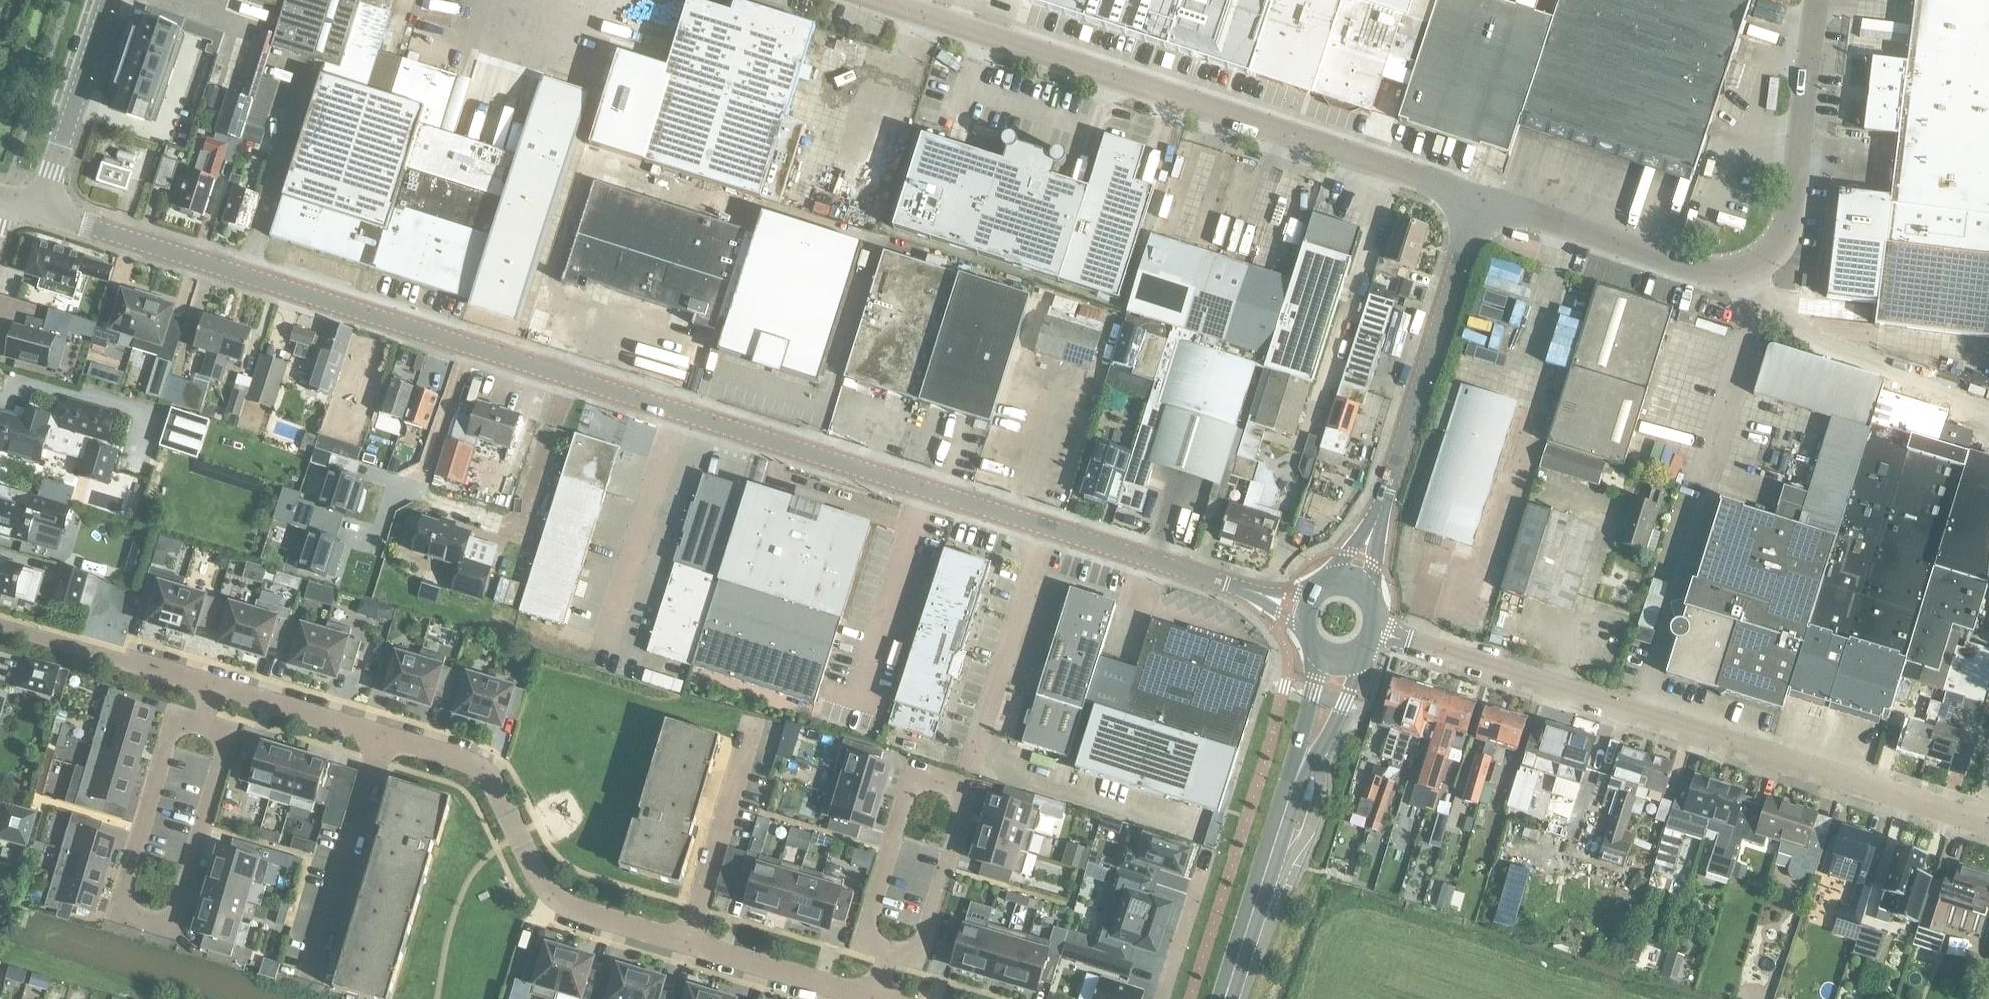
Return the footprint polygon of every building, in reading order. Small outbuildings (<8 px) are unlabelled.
[(284,9),(287,0),(262,0),(261,2),(284,9)] [(541,81),(517,157),(442,133),(460,78),(380,52),(397,0),(364,0),(342,69),(340,69),(327,64),(323,76),(322,76),(284,198),(271,238),(472,302),(473,302),(472,305),(473,306),(474,303),(518,317),(518,320),(519,320),(590,96),(588,95),(587,99),(542,85),(543,81),(541,81)] [(275,36),(271,47),(327,64),(340,69),(362,0),(287,0),(284,9),(275,36)] [(644,163),(780,205),(805,124),(786,119),(814,28),(736,4),(733,14),(689,0),(665,79),(670,80),(644,163)] [(1250,75),(1274,0),(1020,0),(1084,21),(1250,75)] [(1250,75),(1255,76),(1255,75),(1313,94),(1343,0),(1274,0),(1250,75)] [(1438,0),(1343,0),(1313,94),(1371,113),(1390,56),(1417,65),(1438,0)] [(1535,13),(1494,0),(1438,0),(1417,65),(1398,119),(1508,156),(1521,119),(1694,176),(1752,0),(1560,0),(1554,20),(1535,13)] [(1535,13),(1539,0),(1494,0),(1535,13)] [(1908,64),(1874,60),(1866,130),(1899,134),(1891,197),(1840,191),(1827,298),(1878,304),(1875,324),(1988,338),(1988,0),(1916,0),(1908,64)] [(128,60),(115,99),(124,102),(121,112),(152,122),(155,113),(168,74),(181,35),(182,32),(186,21),(163,13),(158,27),(142,21),(128,60)] [(186,21),(182,32),(190,35),(194,23),(186,20),(186,21)] [(190,35),(198,37),(202,26),(194,23),(190,35)] [(206,40),(209,28),(202,26),(198,37),(206,40)] [(214,43),(217,31),(209,28),(206,40),(213,43),(214,43)] [(213,43),(212,46),(220,49),(225,34),(217,31),(214,43),(213,43)] [(216,132),(241,140),(241,139),(245,127),(253,100),(254,101),(271,47),(275,36),(263,32),(243,97),(228,92),(216,132)] [(217,57),(220,49),(212,46),(209,45),(206,53),(217,57)] [(827,56),(822,73),(879,91),(885,74),(827,56)] [(211,87),(205,104),(217,108),(222,91),(211,87)] [(263,132),(245,127),(241,139),(259,145),(263,132)] [(1146,152),(1117,142),(1106,138),(1088,191),(1053,179),(1057,168),(1058,168),(1061,168),(1063,167),(1064,166),(1065,165),(1066,164),(1066,163),(1067,162),(1067,160),(1067,159),(1067,158),(1067,157),(1066,155),(1065,154),(1064,153),(1063,153),(1062,152),(1061,151),(1060,151),(1059,151),(1057,151),(1056,151),(1055,152),(1054,152),(1053,153),(1052,154),(1051,155),(1043,152),(1044,148),(1028,144),(1027,148),(1018,145),(1018,144),(1018,142),(1018,141),(1017,140),(1017,139),(1016,138),(1015,137),(1014,136),(1013,136),(1012,135),(1010,135),(1008,136),(1007,136),(1005,137),(1004,137),(1004,138),(1003,139),(1002,141),(1002,142),(1002,143),(1002,144),(1002,146),(1002,147),(1003,148),(1004,149),(1005,150),(1006,151),(1007,151),(1004,163),(923,136),(893,228),(1118,300),(1154,191),(1135,185),(1146,152)] [(180,209),(205,216),(216,181),(217,182),(228,145),(209,139),(205,151),(212,153),(205,176),(191,172),(180,209)] [(577,173),(605,182),(614,154),(586,145),(577,173)] [(134,174),(124,171),(126,163),(106,157),(98,183),(128,192),(134,174)] [(154,186),(170,191),(179,162),(164,157),(154,186)] [(683,175),(654,166),(646,191),(676,200),(683,175)] [(577,173),(569,200),(597,209),(605,182),(577,173)] [(227,193),(234,195),(226,223),(250,231),(260,198),(238,191),(243,178),(232,174),(227,193)] [(718,213),(726,189),(683,175),(676,200),(718,213)] [(638,216),(668,225),(676,200),(646,191),(638,216)] [(597,209),(569,200),(560,227),(589,236),(597,209)] [(718,213),(676,200),(668,225),(710,238),(718,213)] [(748,233),(746,241),(721,319),(728,321),(724,333),(726,334),(721,347),(760,360),(759,364),(778,370),(780,366),(818,378),(822,365),(824,366),(863,244),(763,212),(755,236),(748,233)] [(1304,245),(1293,281),(1265,369),(1272,371),(1310,383),(1312,384),(1352,260),(1361,229),(1314,214),(1304,245)] [(638,216),(631,241),(660,250),(668,225),(638,216)] [(1375,272),(1397,279),(1401,265),(1415,269),(1419,255),(1415,254),(1418,245),(1422,246),(1427,228),(1400,219),(1387,260),(1380,258),(1375,272)] [(668,225),(660,250),(703,263),(710,238),(668,225)] [(552,254),(580,263),(589,236),(560,227),(552,254)] [(1182,330),(1207,253),(1151,236),(1128,312),(1141,316),(1173,326),(1169,339),(1194,347),(1198,335),(1182,330)] [(631,241),(623,265),(652,275),(660,250),(631,241)] [(39,243),(29,274),(43,278),(39,289),(58,295),(62,283),(75,287),(80,273),(110,282),(115,267),(84,258),(85,257),(39,243)] [(695,288),(703,263),(660,250),(652,275),(695,288)] [(845,379),(921,402),(960,276),(885,252),(845,379)] [(1224,356),(1252,268),(1207,253),(1182,330),(1198,335),(1194,347),(1224,356)] [(552,254),(544,281),(572,290),(580,263),(552,254)] [(652,275),(623,265),(615,290),(645,299),(652,275)] [(1265,370),(1265,369),(1293,281),(1252,268),(1224,356),(1256,367),(1265,370)] [(695,288),(652,275),(645,299),(687,313),(695,288)] [(960,276),(921,402),(991,425),(1031,298),(960,276)] [(1401,280),(1396,295),(1408,299),(1413,284),(1401,280)] [(572,290),(544,281),(535,310),(563,319),(572,290)] [(1374,284),(1370,296),(1382,299),(1384,292),(1381,286),(1374,284)] [(1571,450),(1603,460),(1624,467),(1673,309),(1597,285),(1547,443),(1571,450)] [(615,290),(607,315),(637,324),(645,299),(615,290)] [(134,349),(134,350),(150,296),(136,291),(135,295),(123,292),(121,299),(107,295),(92,345),(107,349),(109,344),(118,346),(121,335),(137,340),(134,349)] [(169,331),(174,315),(176,308),(164,304),(165,300),(150,296),(134,350),(159,357),(158,359),(173,364),(182,335),(169,331)] [(1370,296),(1355,343),(1381,351),(1386,337),(1384,336),(1395,303),(1382,299),(1370,296)] [(645,299),(637,324),(680,338),(687,313),(645,299)] [(1036,353),(1063,361),(1077,315),(1051,307),(1048,317),(1047,317),(1036,353)] [(48,367),(56,337),(68,340),(70,331),(86,336),(90,320),(51,309),(45,333),(15,325),(7,356),(48,367)] [(628,354),(637,324),(607,315),(598,345),(628,354)] [(1077,315),(1063,361),(1090,369),(1101,333),(1100,333),(1103,323),(1077,315)] [(1173,326),(1141,316),(1140,320),(1128,315),(1113,363),(1135,370),(1133,375),(1156,382),(1169,339),(1173,326)] [(205,382),(210,384),(229,324),(204,317),(195,347),(211,352),(208,363),(206,362),(201,376),(206,378),(205,382)] [(291,342),(298,344),(320,351),(321,348),(346,356),(354,331),(329,323),(324,339),(316,337),(317,335),(295,328),(291,342)] [(229,324),(210,384),(216,386),(217,381),(222,382),(226,368),(225,368),(228,357),(243,362),(253,332),(229,324)] [(670,367),(680,338),(637,324),(628,354),(670,367)] [(1236,427),(1256,367),(1224,356),(1194,347),(1169,339),(1156,382),(1135,451),(1127,476),(1117,505),(1142,513),(1147,496),(1145,496),(1172,406),(1236,427)] [(1355,343),(1342,385),(1368,393),(1381,351),(1355,343)] [(320,351),(298,344),(294,356),(316,363),(308,390),(333,398),(346,356),(321,348),(320,351)] [(1754,394),(1833,418),(1809,494),(1786,486),(1776,518),(1744,509),(1745,507),(1723,500),(1697,581),(1693,580),(1684,608),(1673,611),(1676,621),(1672,626),(1671,631),(1673,637),(1678,640),(1667,674),(1719,690),(1718,691),(1721,696),(1726,693),(1727,693),(1783,710),(1789,690),(1790,690),(1804,644),(1848,504),(1862,457),(1872,425),(1882,393),(1885,385),(1884,380),(1881,378),(1775,345),(1771,346),(1768,349),(1754,394)] [(249,395),(276,404),(288,365),(261,357),(249,395)] [(414,370),(421,372),(424,361),(417,359),(414,370)] [(105,368),(92,364),(88,377),(101,381),(105,368)] [(1244,438),(1261,443),(1266,428),(1294,436),(1310,383),(1272,371),(1257,418),(1251,416),(1245,433),(1244,438)] [(391,380),(376,425),(402,434),(405,423),(416,388),(412,387),(413,383),(395,377),(394,381),(391,380)] [(166,385),(151,380),(147,395),(162,400),(166,385)] [(182,381),(175,405),(201,413),(208,389),(182,381)] [(1368,393),(1342,385),(1327,430),(1318,461),(1340,467),(1360,407),(1363,408),(1368,393)] [(1474,547),(1516,413),(1519,405),(1461,387),(1416,529),(1474,547)] [(416,388),(405,423),(427,430),(439,396),(416,388)] [(234,391),(227,413),(240,417),(247,395),(234,391)] [(1882,393),(1872,425),(1911,436),(1939,445),(1945,425),(1948,413),(1882,393)] [(86,457),(90,444),(106,449),(117,415),(71,401),(65,420),(34,411),(31,419),(26,421),(5,415),(0,432),(0,451),(23,458),(23,459),(24,462),(34,465),(37,463),(37,462),(41,463),(46,445),(86,457)] [(477,437),(509,447),(519,416),(498,409),(498,410),(479,404),(474,419),(461,415),(452,444),(473,451),(477,437)] [(160,447),(198,460),(211,422),(173,409),(160,447)] [(1940,445),(1968,454),(1969,454),(1970,452),(1976,432),(1947,423),(1940,445)] [(1872,425),(1862,457),(1848,504),(1804,644),(1790,690),(1882,718),(1883,717),(1889,719),(1895,701),(1902,678),(1915,682),(1935,688),(1947,692),(1960,650),(1955,649),(1961,629),(1974,633),(1988,589),(1988,578),(1988,458),(1970,452),(1969,454),(1939,445),(1911,436),(1872,425)] [(1238,456),(1244,438),(1245,433),(1239,431),(1216,501),(1223,503),(1232,476),(1238,456)] [(576,434),(562,478),(606,493),(620,448),(576,434)] [(1256,461),(1261,443),(1244,438),(1238,456),(1256,461)] [(1116,473),(1127,476),(1135,451),(1100,440),(1082,495),(1086,496),(1086,500),(1102,505),(1105,502),(1108,503),(1116,473)] [(446,442),(436,474),(463,483),(473,451),(452,444),(446,442)] [(90,444),(86,457),(80,476),(109,485),(118,452),(106,449),(90,444)] [(300,500),(296,513),(324,522),(328,510),(345,516),(347,511),(355,514),(364,485),(356,483),(358,478),(340,472),(344,459),(362,464),(362,463),(316,449),(311,464),(331,470),(319,506),(300,500)] [(1565,471),(1597,481),(1603,460),(1571,450),(1565,471)] [(365,455),(363,462),(374,466),(377,458),(365,455)] [(1310,480),(1317,459),(1304,455),(1299,470),(1303,478),(1310,480)] [(1232,476),(1254,483),(1261,463),(1256,461),(1238,456),(1232,476)] [(402,461),(394,459),(390,472),(397,474),(402,461)] [(1254,483),(1263,486),(1245,545),(1270,553),(1283,513),(1273,510),(1279,491),(1276,485),(1274,484),(1275,479),(1273,475),(1268,473),(1268,471),(1265,464),(1261,463),(1254,483)] [(704,474),(676,563),(720,577),(748,489),(704,474)] [(562,478),(548,523),(592,537),(606,493),(562,478)] [(45,479),(39,497),(70,506),(76,489),(45,479)] [(1220,537),(1245,545),(1263,486),(1254,483),(1249,498),(1245,510),(1230,506),(1220,537)] [(285,488),(275,521),(291,526),(310,532),(298,569),(325,578),(327,574),(335,576),(344,546),(336,544),(338,540),(320,534),(324,522),(296,513),(300,500),(302,494),(285,488)] [(1619,542),(1646,550),(1659,508),(1660,508),(1665,492),(1655,488),(1650,503),(1632,498),(1619,542)] [(748,489),(720,577),(843,617),(871,527),(748,489)] [(6,502),(0,501),(0,537),(12,541),(13,538),(28,543),(29,542),(58,550),(64,530),(65,531),(72,507),(70,506),(39,497),(34,496),(34,497),(10,490),(6,502)] [(1502,590),(1548,604),(1572,611),(1598,528),(1529,506),(1502,590)] [(413,551),(460,566),(453,591),(482,600),(492,568),(464,560),(472,534),(423,518),(413,551)] [(1298,532),(1294,544),(1308,549),(1315,526),(1299,521),(1295,531),(1298,532)] [(592,537),(548,523),(520,612),(565,626),(592,537)] [(945,550),(914,646),(955,659),(963,651),(991,564),(945,550)] [(218,561),(221,567),(227,569),(230,558),(219,555),(218,561)] [(1,600),(3,594),(16,598),(17,595),(28,598),(35,575),(24,572),(25,568),(9,563),(10,561),(0,558),(0,600),(1,600)] [(676,563),(648,652),(692,666),(720,577),(676,563)] [(64,568),(54,604),(79,611),(89,575),(64,568)] [(720,577),(692,666),(815,705),(843,617),(720,577)] [(294,578),(291,588),(298,590),(301,582),(302,580),(294,578)] [(170,630),(183,589),(148,579),(139,609),(151,613),(148,624),(170,630)] [(183,589),(170,630),(195,638),(198,627),(210,630),(219,600),(183,589)] [(1071,589),(1037,697),(1083,711),(1117,604),(1071,589)] [(362,599),(357,613),(379,620),(380,618),(392,622),(395,609),(384,606),(362,599)] [(243,652),(255,611),(219,600),(210,630),(222,634),(219,645),(243,652)] [(269,648),(281,651),(290,621),(293,612),(257,602),(255,611),(243,652),(266,659),(269,648)] [(1122,715),(1095,707),(1076,769),(1219,814),(1270,652),(1245,644),(1244,648),(1152,619),(1122,715)] [(314,673),(326,632),(290,621),(281,651),(294,655),(290,666),(314,673)] [(329,623),(326,632),(314,673),(337,680),(340,669),(353,672),(362,643),(349,639),(352,630),(329,623)] [(1651,645),(1655,632),(1640,626),(1635,640),(1651,645)] [(504,642),(501,654),(512,657),(515,645),(504,642)] [(1960,650),(1947,692),(1926,757),(1951,764),(1954,753),(1971,758),(1971,759),(1978,738),(1948,729),(1955,708),(1963,710),(1967,698),(1986,704),(1988,696),(1988,652),(1967,645),(1965,652),(1960,650)] [(949,677),(955,659),(914,646),(889,726),(935,740),(954,679),(949,677)] [(385,694),(408,701),(420,660),(385,649),(376,679),(388,683),(385,694)] [(18,688),(51,697),(59,668),(26,659),(18,688)] [(456,671),(420,660),(408,701),(432,708),(435,697),(447,700),(456,671)] [(492,681),(456,671),(447,700),(459,704),(456,715),(480,722),(492,681)] [(684,683),(646,671),(643,682),(681,694),(682,690),(684,683)] [(1382,757),(1392,760),(1415,684),(1409,681),(1407,679),(1401,677),(1398,678),(1395,677),(1380,725),(1391,728),(1382,757)] [(1907,705),(1915,682),(1902,678),(1895,701),(1907,705)] [(492,681),(480,722),(503,729),(506,718),(518,722),(527,692),(492,681)] [(1410,734),(1420,738),(1425,722),(1435,690),(1433,689),(1431,687),(1425,685),(1422,686),(1415,684),(1392,760),(1401,763),(1410,734)] [(533,688),(530,700),(540,703),(543,691),(533,688)] [(1902,749),(1926,757),(1947,692),(1935,688),(1927,714),(1928,715),(1925,726),(1910,722),(1902,749)] [(99,722),(147,736),(147,733),(145,733),(148,724),(150,725),(154,711),(122,701),(124,694),(109,689),(99,722)] [(1417,787),(1427,790),(1455,696),(1448,694),(1446,691),(1441,690),(1437,691),(1435,690),(1425,722),(1420,738),(1431,741),(1417,787)] [(1455,696),(1427,790),(1430,791),(1425,806),(1433,809),(1444,772),(1443,772),(1450,747),(1451,747),(1456,732),(1466,735),(1475,702),(1472,702),(1470,699),(1464,697),(1461,698),(1455,696)] [(1083,711),(1037,697),(1023,743),(1068,758),(1083,711)] [(1492,762),(1507,712),(1501,710),(1499,708),(1493,706),(1490,707),(1487,706),(1477,738),(1487,741),(1483,755),(1478,754),(1464,800),(1478,805),(1479,802),(1485,781),(1488,770),(1490,762),(1492,762)] [(1514,714),(1507,712),(1492,762),(1490,762),(1488,770),(1490,770),(1487,782),(1496,785),(1507,747),(1517,751),(1528,718),(1524,717),(1522,715),(1517,713),(1514,714)] [(99,722),(92,745),(139,760),(140,757),(138,757),(141,748),(143,749),(147,736),(99,722)] [(722,738),(667,722),(641,811),(643,812),(640,824),(635,822),(621,869),(681,887),(695,840),(691,839),(697,820),(696,819),(694,826),(687,824),(713,736),(720,738),(719,744),(720,744),(722,738)] [(51,734),(59,736),(67,738),(70,727),(55,723),(51,734)] [(787,723),(777,756),(785,759),(792,761),(802,727),(787,723)] [(1545,759),(1561,764),(1571,732),(1547,724),(1534,767),(1542,770),(1545,759)] [(1571,732),(1561,764),(1557,775),(1582,783),(1595,739),(1571,732)] [(56,747),(64,749),(67,738),(59,736),(56,747)] [(854,742),(844,776),(885,788),(892,767),(881,763),(884,751),(854,742)] [(270,800),(285,750),(264,743),(260,754),(248,751),(239,781),(248,783),(251,784),(249,794),(270,800)] [(139,760),(92,745),(85,770),(132,784),(133,781),(131,781),(134,772),(136,772),(139,760)] [(1635,797),(1638,787),(1638,785),(1648,756),(1621,747),(1608,788),(1621,793),(1607,838),(1606,837),(1599,861),(1624,869),(1632,845),(1620,842),(1624,831),(1630,812),(1635,797)] [(290,806),(291,806),(306,756),(285,750),(270,800),(270,801),(273,791),(293,797),(290,806)] [(327,762),(306,756),(291,806),(312,813),(315,803),(327,807),(336,777),(324,773),(327,762)] [(777,756),(774,767),(781,770),(785,759),(777,756)] [(1648,756),(1638,785),(1638,787),(1665,795),(1674,764),(1648,756)] [(1381,780),(1390,767),(1377,763),(1372,777),(1381,780)] [(339,766),(336,777),(356,783),(359,772),(340,766),(339,766)] [(132,784),(85,770),(74,806),(104,815),(107,803),(123,808),(126,796),(129,796),(132,784)] [(829,794),(879,809),(885,788),(844,776),(835,773),(829,794)] [(1670,817),(1706,829),(1720,784),(1695,776),(1693,784),(1681,781),(1673,805),(1674,805),(1670,817)] [(1375,806),(1375,804),(1383,781),(1381,780),(1372,777),(1370,777),(1363,799),(1364,799),(1359,815),(1371,819),(1375,806)] [(1487,782),(1485,781),(1479,802),(1489,805),(1496,785),(1487,782)] [(370,998),(390,998),(433,857),(430,856),(434,844),(439,846),(453,800),(392,782),(378,828),(382,829),(376,848),(378,849),(380,842),(386,844),(343,990),(335,988),(337,983),(336,983),(334,989),(370,998)] [(1720,784),(1706,829),(1721,833),(1707,875),(1729,882),(1742,840),(1754,804),(1742,800),(1745,792),(1720,784)] [(991,797),(985,818),(1026,830),(1035,833),(1041,811),(1032,809),(1036,796),(1006,788),(1002,800),(991,797)] [(873,830),(879,809),(829,794),(822,815),(832,818),(828,830),(858,839),(862,827),(873,830)] [(1646,800),(1635,797),(1630,812),(1641,815),(1646,800)] [(1765,807),(1754,804),(1742,840),(1764,847),(1767,836),(1781,841),(1778,852),(1792,807),(1768,799),(1765,807)] [(1669,817),(1670,817),(1674,805),(1673,805),(1661,801),(1655,820),(1667,824),(1669,817)] [(1386,810),(1375,806),(1371,819),(1369,824),(1380,828),(1386,810)] [(26,847),(35,816),(4,807),(0,821),(0,839),(26,847)] [(1817,814),(1792,807),(1778,852),(1792,857),(1789,868),(1788,871),(1789,874),(1791,877),(1794,879),(1796,880),(1799,880),(1802,879),(1805,877),(1806,875),(1806,874),(1814,876),(1827,836),(1812,831),(1817,814)] [(72,814),(61,850),(108,864),(112,852),(110,851),(113,839),(98,835),(101,823),(72,814)] [(1434,833),(1443,836),(1449,817),(1439,814),(1434,833)] [(979,839),(1020,851),(1026,830),(985,818),(979,839)] [(1859,926),(1871,889),(1861,886),(1874,848),(1868,846),(1871,837),(1842,828),(1839,838),(1833,836),(1821,873),(1833,876),(1834,873),(1857,881),(1849,907),(1841,904),(1836,919),(1859,926)] [(272,834),(261,831),(259,839),(270,842),(272,834)] [(813,835),(802,831),(800,839),(811,843),(813,835)] [(1624,831),(1620,842),(1632,845),(1633,846),(1633,845),(1635,840),(1636,835),(1624,831)] [(1135,834),(1130,850),(1122,847),(1116,868),(1149,878),(1153,866),(1181,875),(1188,850),(1135,834)] [(813,835),(811,843),(822,846),(824,838),(813,835)] [(1029,854),(1020,851),(979,839),(972,860),(983,864),(980,876),(1010,885),(1013,872),(1022,875),(1029,854)] [(213,870),(263,885),(269,864),(260,861),(264,848),(234,840),(230,852),(219,848),(213,870)] [(34,842),(32,850),(43,853),(45,846),(34,842)] [(1920,874),(1926,854),(1899,846),(1884,891),(1898,896),(1892,915),(1916,922),(1928,885),(1918,881),(1920,875),(1920,874)] [(1092,850),(1084,847),(1078,868),(1086,871),(1092,850)] [(54,874),(101,888),(105,876),(103,875),(105,866),(108,867),(108,864),(61,850),(54,874)] [(749,895),(746,906),(767,912),(782,862),(748,852),(737,891),(749,895)] [(1104,856),(1092,852),(1089,863),(1100,866),(1104,856)] [(767,912),(788,918),(800,877),(803,868),(782,862),(767,912)] [(1089,864),(1086,873),(1094,875),(1097,866),(1089,864)] [(1736,865),(1732,877),(1744,880),(1747,869),(1736,865)] [(1946,880),(1944,884),(1935,881),(1913,944),(1938,953),(1944,935),(1938,933),(1948,905),(1985,917),(1988,904),(1988,874),(1960,865),(1954,883),(1946,880)] [(1494,923),(1513,929),(1530,872),(1511,866),(1494,923)] [(803,868),(800,877),(788,918),(809,925),(821,883),(824,874),(803,868)] [(207,891),(248,903),(253,883),(263,886),(263,885),(213,870),(207,891)] [(1172,905),(1150,898),(1150,899),(1144,897),(1148,883),(1115,873),(1108,896),(1115,899),(1111,913),(1165,929),(1172,905)] [(101,888),(54,874),(44,907),(58,911),(56,917),(68,920),(72,907),(94,913),(98,900),(96,899),(98,890),(101,891),(101,888)] [(824,874),(821,883),(809,925),(830,931),(833,920),(846,923),(855,893),(842,890),(845,881),(824,874)] [(1647,880),(1638,874),(1630,887),(1639,893),(1647,880)] [(734,899),(737,891),(718,885),(716,893),(734,899)] [(1455,888),(1444,885),(1437,907),(1448,910),(1455,888)] [(248,903),(207,891),(201,911),(241,924),(248,903)] [(1466,895),(1455,892),(1450,909),(1460,913),(1466,895)] [(1006,901),(1017,904),(1020,896),(1009,893),(1006,901)] [(1020,896),(1017,904),(1029,908),(1031,899),(1020,896)] [(280,912),(288,915),(291,904),(283,901),(280,912)] [(241,924),(201,911),(194,933),(205,936),(202,948),(231,957),(241,924)] [(285,926),(288,915),(280,912),(277,924),(285,926)] [(1107,928),(1099,926),(1092,949),(1125,959),(1129,945),(1135,946),(1135,948),(1157,954),(1165,929),(1111,913),(1107,928)] [(953,967),(974,974),(986,933),(953,923),(944,953),(956,956),(953,967)] [(989,924),(986,933),(974,974),(995,980),(1010,930),(989,924)] [(1031,936),(1010,930),(995,980),(1016,986),(1028,945),(1031,936)] [(1031,936),(1028,945),(1016,986),(1037,993),(1040,982),(1053,985),(1062,955),(1049,952),(1052,942),(1031,936)] [(1630,943),(1625,959),(1638,963),(1643,947),(1630,943)] [(1066,944),(1062,956),(1085,963),(1089,951),(1066,944)] [(546,998),(556,998),(571,952),(547,945),(544,956),(532,952),(523,982),(535,986),(532,995),(546,998)] [(603,973),(591,970),(594,959),(571,952),(556,998),(595,998),(603,973)] [(1665,965),(1662,975),(1677,980),(1680,970),(1665,965)] [(603,973),(595,998),(634,998),(642,973),(618,966),(615,977),(603,973)] [(15,969),(9,967),(5,979),(12,981),(15,969)] [(674,995),(662,991),(665,980),(642,973),(634,998),(673,998),(674,995)] [(46,990),(50,979),(43,977),(39,988),(46,990)] [(1101,977),(1094,998),(1142,998),(1145,991),(1144,991),(1102,978),(1102,977),(1101,977)] [(713,994),(690,987),(687,998),(674,995),(673,998),(712,998),(713,994)]
